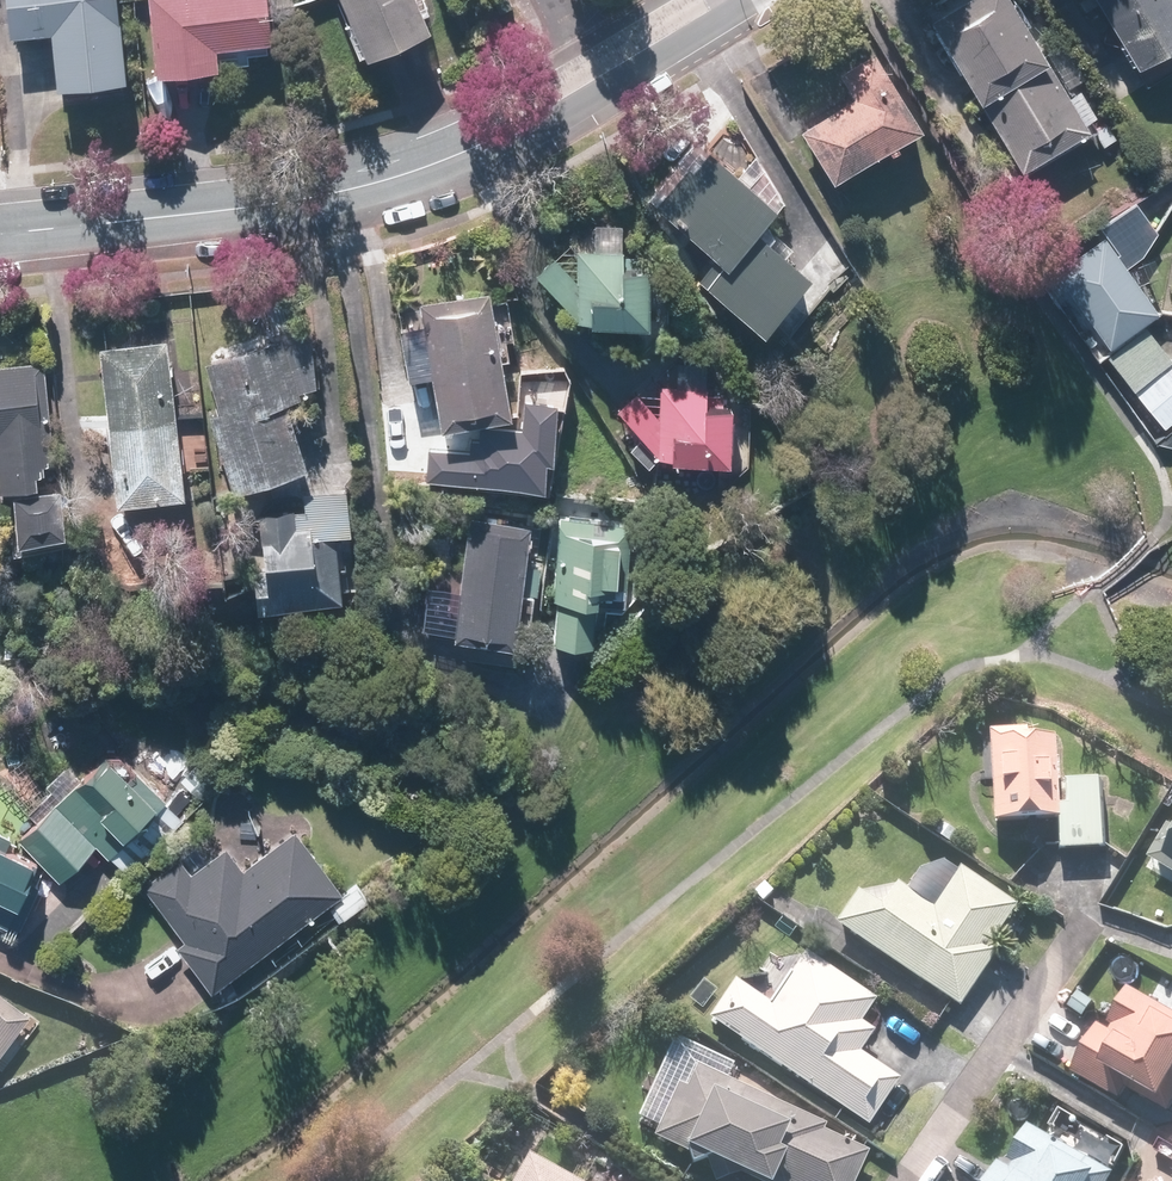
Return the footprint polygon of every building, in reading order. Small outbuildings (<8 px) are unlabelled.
[(15,35),(55,31),(61,87),(130,80),(121,0),(11,0),(15,35)] [(277,41),(272,0),(151,0),(160,78),(222,70),(220,48),(277,41)] [(421,0),(337,0),(336,1),(365,62),(435,29),(421,0)] [(926,5),(1021,167),(1091,126),(1087,118),(1096,113),(1075,77),(1082,73),(1066,45),(1049,55),(1017,0),(934,0),(926,5)] [(1147,79),(1171,63),(1171,0),(1099,0),(1147,79)] [(925,124),(874,48),(836,73),(848,91),(797,124),(836,183),(925,124)] [(809,247),(798,261),(758,229),(779,204),(706,146),(690,166),(684,161),(651,203),(720,258),(702,280),(766,331),(813,273),(821,279),(832,266),(809,247)] [(1088,314),(1076,323),(1099,355),(1105,351),(1148,318),(1161,309),(1101,229),(1040,274),(1062,304),(1074,295),(1088,314)] [(623,253),(578,251),(576,296),(594,297),(593,319),(652,321),(655,265),(623,263),(623,253)] [(515,340),(510,305),(496,307),(493,287),(408,298),(412,324),(400,326),(406,376),(434,372),(440,425),(469,421),(471,433),(488,431),(486,418),(513,415),(503,342),(515,340)] [(1171,360),(1171,350),(1148,318),(1105,351),(1133,389),(1171,360)] [(262,346),(206,359),(217,406),(209,408),(227,487),(310,468),(292,393),(322,386),(307,320),(259,332),(262,346)] [(173,339),(101,347),(117,501),(188,494),(173,339)] [(0,356),(0,464),(3,488),(43,484),(40,464),(55,463),(50,420),(44,421),(42,399),(57,398),(53,357),(32,359),(31,353),(0,356)] [(1133,389),(1164,430),(1171,424),(1171,360),(1133,389)] [(659,415),(635,390),(616,407),(659,455),(731,458),(733,403),(705,402),(706,383),(662,381),(659,415)] [(429,452),(426,486),(545,496),(547,472),(555,473),(560,411),(528,408),(525,441),(482,437),(481,447),(475,446),(474,456),(429,452)] [(65,487),(16,493),(22,538),(70,532),(65,487)] [(306,507),(258,507),(257,598),(340,599),(340,533),(353,533),(354,488),(306,487),(306,507)] [(632,521),(559,516),(554,594),(556,594),(553,638),(596,641),(600,590),(618,591),(621,543),(631,544),(632,521)] [(538,560),(538,527),(525,526),(525,519),(474,518),(474,537),(461,537),(460,596),(433,596),(432,625),(459,625),(459,639),(522,641),(523,591),(542,591),(543,560),(538,560)] [(1031,728),(991,729),(993,821),(1059,819),(1060,852),(1109,850),(1107,776),(1069,777),(1070,801),(1058,802),(1056,739),(1031,740),(1031,728)] [(155,754),(132,731),(118,746),(141,769),(155,754)] [(136,781),(110,753),(19,836),(60,881),(99,845),(109,856),(131,836),(126,831),(169,792),(148,770),(136,781)] [(175,766),(160,778),(182,805),(208,783),(193,765),(182,775),(175,766)] [(182,855),(144,886),(182,933),(172,941),(213,992),(325,900),(341,920),(367,898),(353,881),(345,888),(291,821),(241,862),(225,843),(193,869),(182,855)] [(1147,861),(1171,876),(1171,821),(1147,861)] [(0,826),(0,918),(22,928),(31,908),(19,903),(32,875),(29,874),(37,857),(7,843),(12,831),(0,826)] [(1019,907),(962,868),(934,909),(898,884),(883,906),(861,891),(838,924),(961,1009),(1000,953),(992,947),(1019,907)] [(880,998),(809,951),(775,1003),(738,979),(709,1023),(871,1129),(905,1077),(865,1051),(878,1032),(864,1023),(880,998)] [(1168,1009),(1131,987),(1112,1020),(1108,1017),(1076,1072),(1125,1101),(1130,1092),(1171,1117),(1171,1002),(1168,1009)] [(29,1024),(0,1001),(0,1059),(29,1024)] [(689,1060),(654,1135),(691,1152),(690,1156),(705,1164),(708,1159),(755,1180),(859,1180),(873,1151),(823,1127),(825,1123),(689,1060)] [(1033,1127),(1012,1167),(1000,1161),(989,1180),(1112,1180),(1118,1170),(1033,1127)] [(531,1159),(518,1180),(573,1180),(531,1159)]
